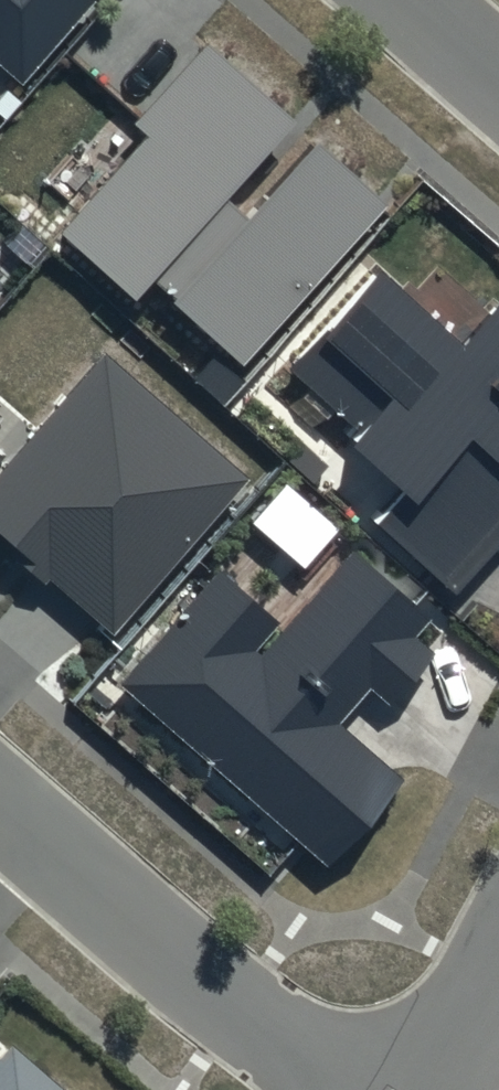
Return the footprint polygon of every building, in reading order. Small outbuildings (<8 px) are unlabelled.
[(18,70),(79,0),(0,0),(0,54),(18,70)] [(283,104),(201,31),(127,114),(139,124),(52,221),(127,287),(143,270),(235,352),(379,193),(311,132),(241,209),(212,183),(283,104)] [(370,260),(313,322),(379,382),(338,427),(398,481),(372,510),(448,579),(498,523),(498,298),(494,293),(454,336),(370,260)] [(0,458),(0,529),(109,625),(244,472),(100,345),(0,458)] [(274,616),(210,562),(116,672),(323,847),(390,769),(328,717),(364,674),(385,692),(427,644),(409,628),(425,609),(347,542),(256,648),(251,643),(274,616)] [(6,1039),(0,1046),(0,1089),(64,1089),(6,1039)]
